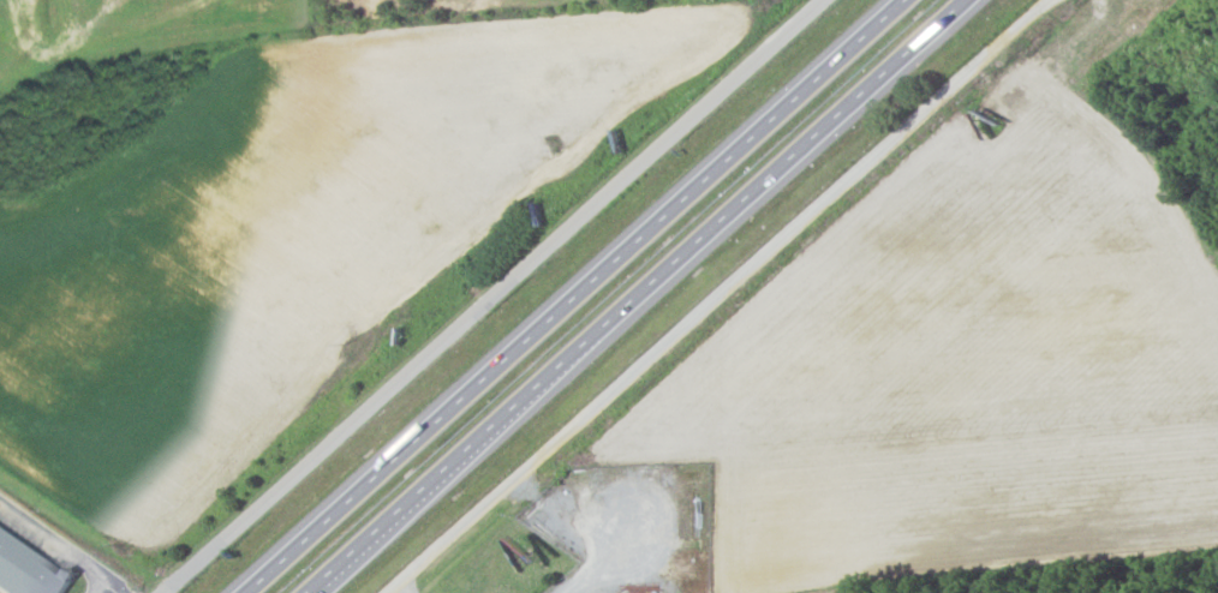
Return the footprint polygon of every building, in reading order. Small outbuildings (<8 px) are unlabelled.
[(74,574),(61,592),(0,592),(0,535),(59,576),(65,568),(74,574)]
